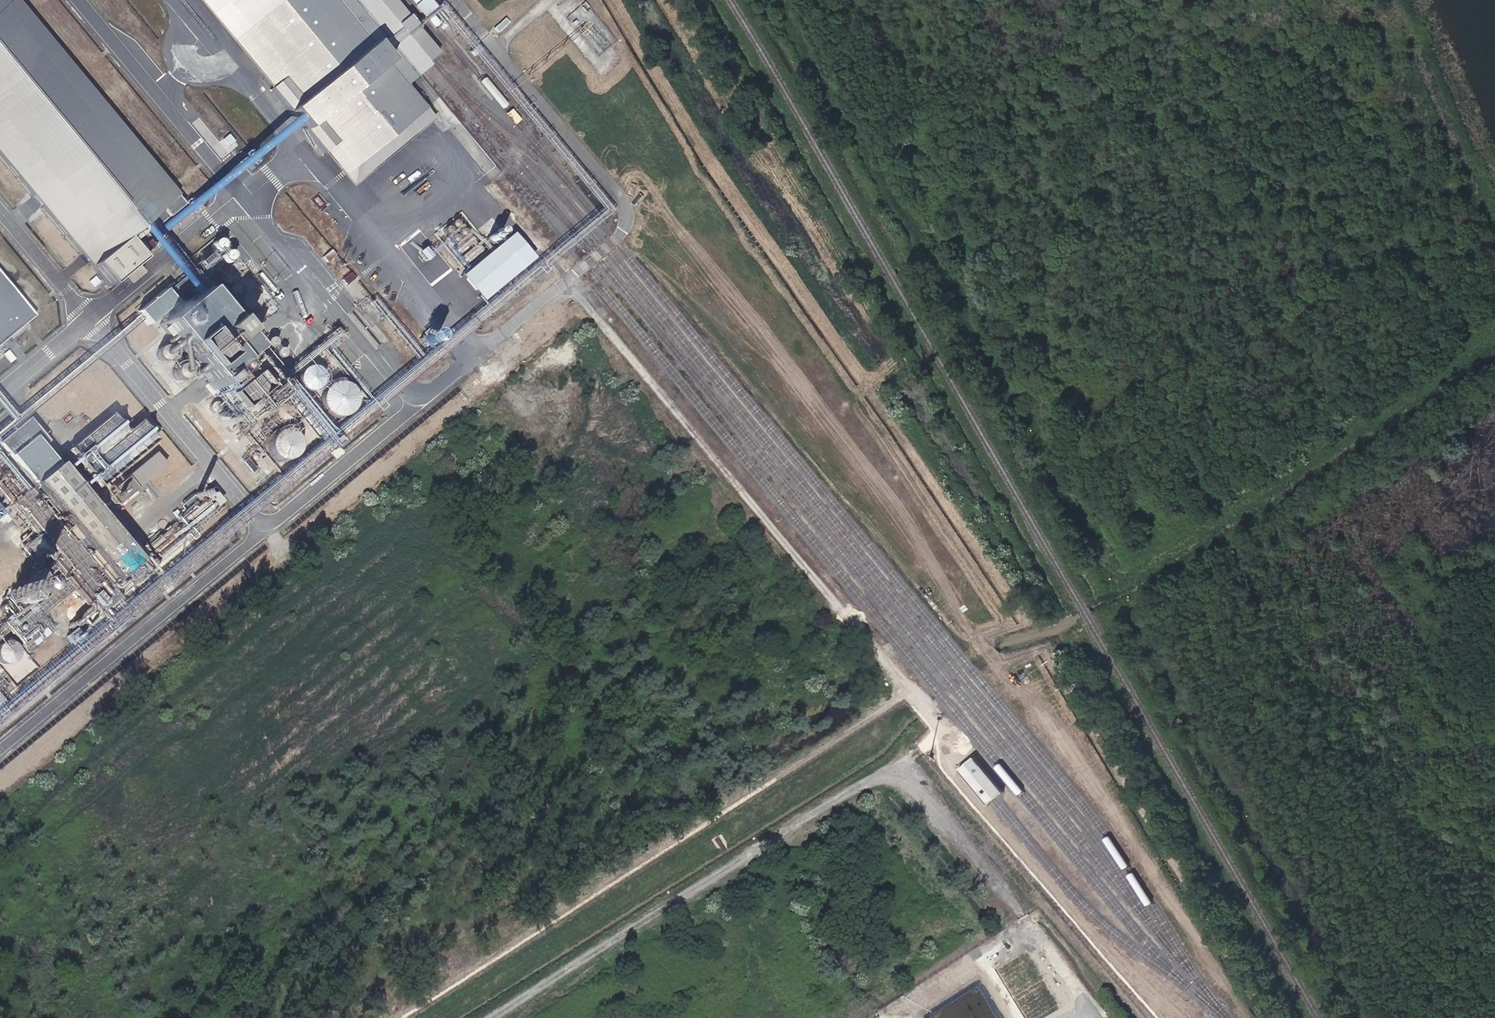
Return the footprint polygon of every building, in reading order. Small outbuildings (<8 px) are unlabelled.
[(110,284),(152,248),(136,229),(178,193),(18,0),(0,0),(0,151),(110,284)] [(289,85),(217,0),(197,0),(317,141),(329,132),(314,115),(289,85)] [(289,85),(314,115),(329,132),(362,172),(444,102),(358,0),(217,0),(289,85)] [(415,16),(401,0),(383,0),(428,53),(438,44),(415,16)] [(530,258),(509,233),(456,276),(477,302),(530,258)] [(41,311),(0,261),(0,345),(41,311)] [(241,349),(193,290),(149,326),(198,385),(241,349)] [(300,366),(299,389),(316,389),(316,366),(300,366)] [(315,408),(345,418),(355,389),(325,379),(315,408)] [(120,411),(74,449),(104,485),(149,447),(120,411)] [(60,462),(27,421),(0,441),(0,445),(33,484),(60,462)] [(295,433),(269,431),(267,457),(293,459),(295,433)] [(143,561),(60,462),(33,484),(115,583),(143,561)] [(157,557),(179,539),(164,519),(141,538),(157,557)] [(1001,792),(971,757),(956,769),(986,804),(1001,792)]
